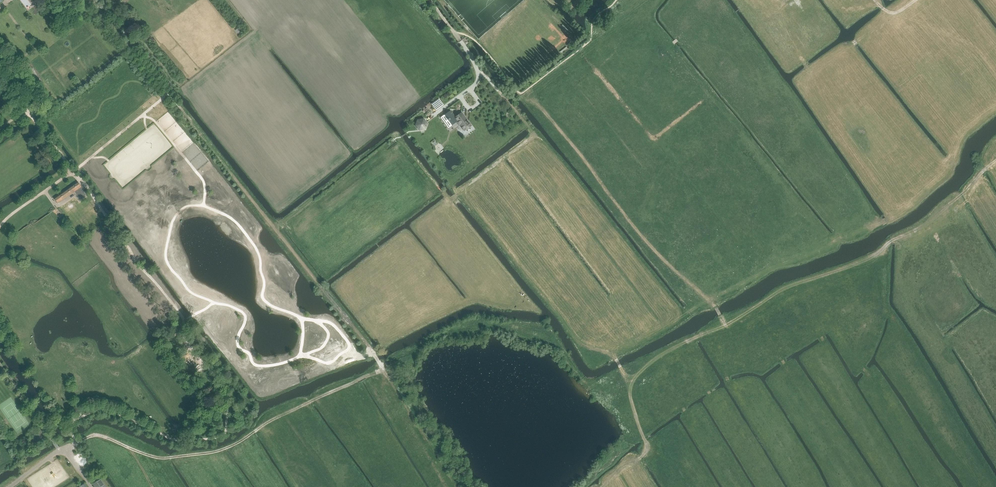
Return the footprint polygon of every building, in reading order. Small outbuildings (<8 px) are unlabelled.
[(90,11),(89,9),(87,10),(83,4),(78,7),(84,15),(88,11),(89,12),(90,11)] [(22,65),(40,89),(44,86),(26,62),(22,65)] [(450,111),(445,115),(452,125),(457,122),(459,125),(460,124),(464,131),(466,130),(467,130),(469,128),(469,127),(471,126),(466,119),(465,120),(461,114),(455,118),(450,111)] [(78,182),(55,198),(58,203),(75,191),(80,199),(86,195),(83,190),(84,190),(78,182)] [(47,435),(42,428),(28,437),(33,445),(47,435)] [(102,481),(101,479),(93,484),(95,486),(106,486),(102,481)]
